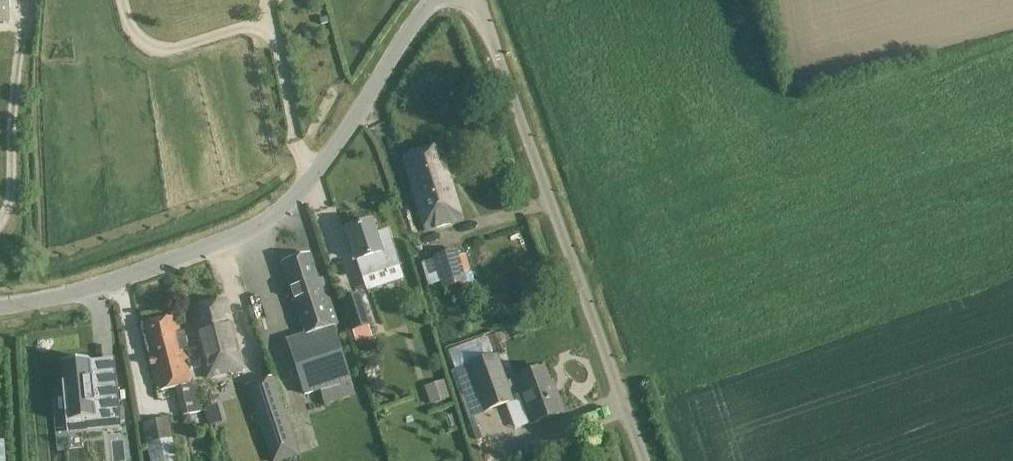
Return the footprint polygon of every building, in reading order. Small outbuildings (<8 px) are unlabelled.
[(9,23),(8,0),(0,0),(0,23),(9,23)] [(404,156),(426,230),(462,219),(439,145),(404,156)] [(374,231),(371,221),(346,229),(356,261),(361,277),(398,264),(386,227),(374,231)] [(440,283),(442,290),(467,282),(457,250),(433,257),(440,283)] [(314,260),(311,260),(308,252),(282,261),(305,332),(284,338),(303,395),(352,379),(333,324),(337,323),(322,278),(317,279),(313,268),(315,265),(314,260)] [(352,330),(369,324),(358,292),(341,298),(352,330)] [(244,373),(243,368),(226,299),(190,308),(207,377),(232,371),(233,376),(244,373)] [(173,387),(184,424),(193,422),(191,415),(203,412),(196,381),(192,382),(184,350),(189,349),(184,330),(180,331),(176,314),(140,323),(156,391),(173,387)] [(519,393),(530,424),(564,412),(552,380),(549,381),(544,367),(513,378),(507,381),(497,353),(450,370),(468,419),(515,401),(513,395),(519,393)] [(69,364),(69,363),(58,364),(61,392),(65,392),(65,390),(71,390),(72,406),(65,407),(67,429),(80,428),(80,432),(82,432),(81,428),(100,426),(94,361),(69,364)] [(273,376),(246,385),(271,460),(277,460),(299,454),(273,376)] [(433,406),(452,401),(445,379),(427,385),(433,406)] [(149,460),(178,460),(173,437),(168,416),(141,422),(149,460)]
